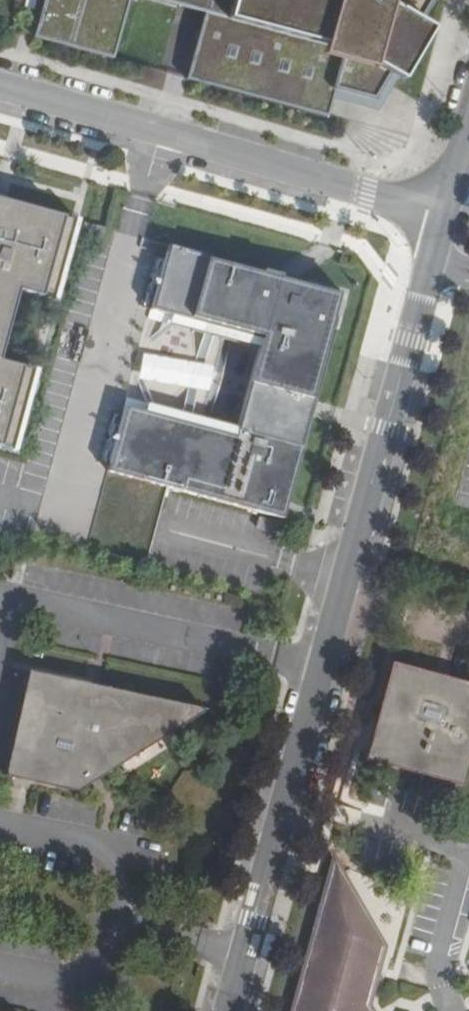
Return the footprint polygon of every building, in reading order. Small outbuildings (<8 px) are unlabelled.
[(27,46),(107,69),(126,3),(198,24),(181,89),(321,130),(329,102),(366,113),(426,4),(427,0),(40,0),(27,46)] [(0,199),(0,350),(16,291),(53,301),(76,219),(0,199)] [(303,282),(167,245),(149,310),(259,340),(233,433),(124,403),(105,471),(277,518),(282,501),(329,328),(326,328),(328,319),(331,320),(339,292),(312,284),(311,288),(302,285),(303,282)] [(13,453),(35,370),(0,361),(0,450),(13,453)] [(468,760),(468,687),(391,666),(364,759),(462,787),(468,760)] [(97,687),(29,671),(5,776),(9,777),(77,794),(200,711),(97,687)] [(332,861),(328,877),(290,1010),(374,1010),(371,1006),(388,950),(332,861)]
